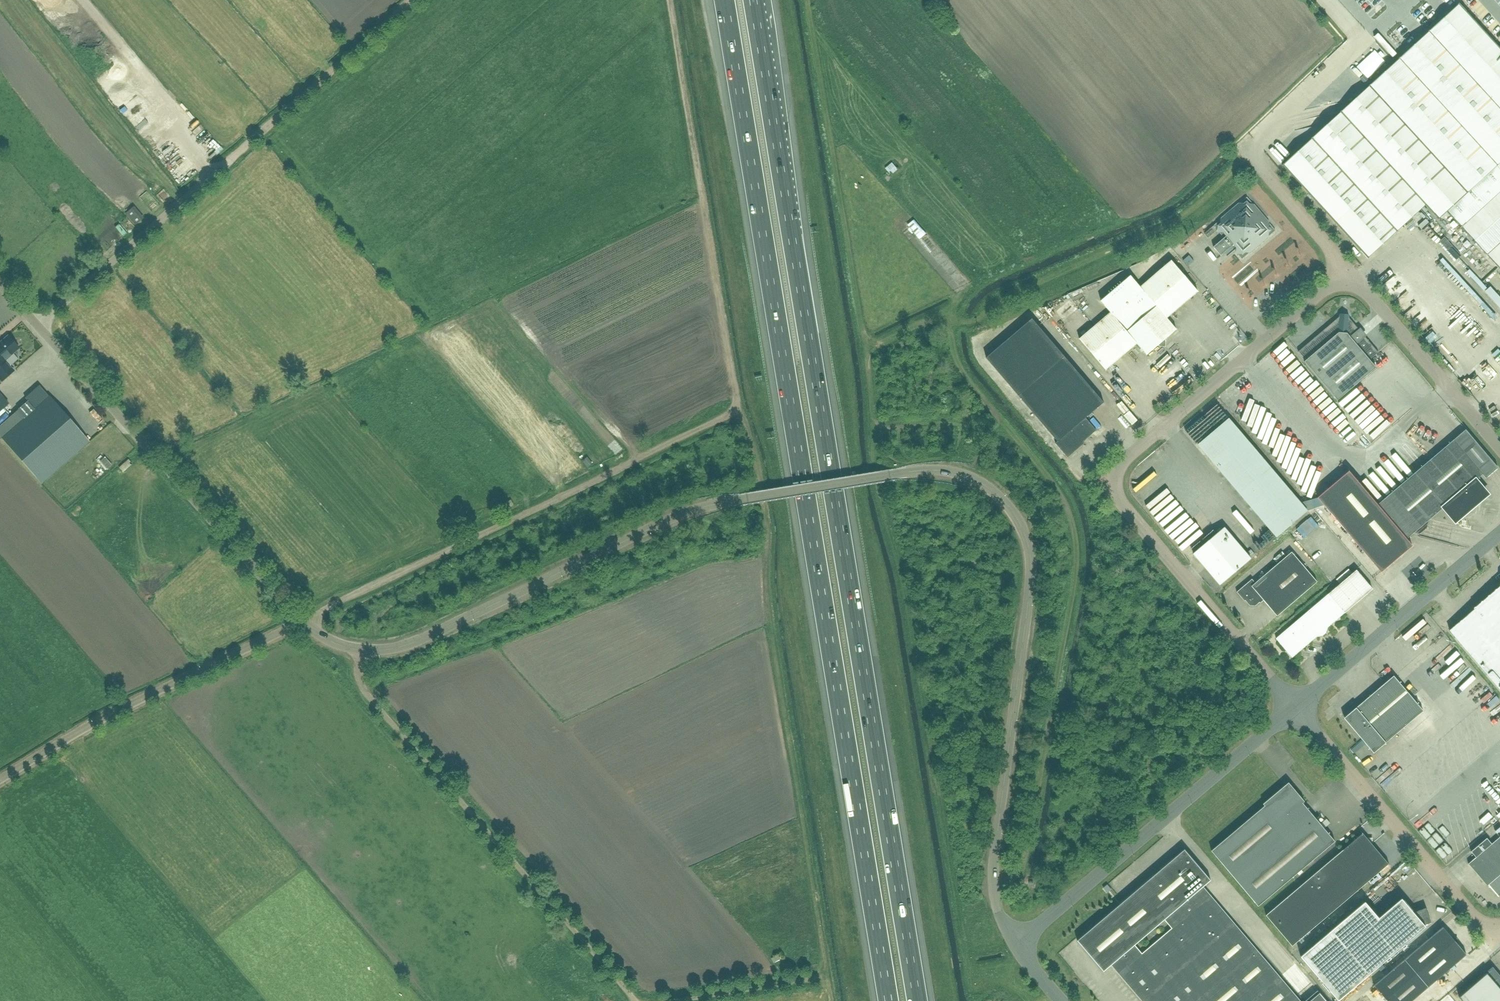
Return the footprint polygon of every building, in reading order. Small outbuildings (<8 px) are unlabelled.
[(1282,165),(1367,259),(1426,205),(1438,219),(1447,212),(1499,269),(1499,49),(1459,3),(1393,64),(1386,56),(1377,64),(1370,56),(1335,88),(1340,92),(1341,106),(1347,106),(1282,165)] [(168,163),(185,148),(180,142),(164,158),(168,163)] [(167,166),(175,175),(185,166),(177,157),(167,166)] [(890,176),(897,171),(892,164),(885,169),(890,176)] [(156,185),(150,190),(154,195),(160,190),(156,185)] [(1242,259),(1275,231),(1247,197),(1213,226),(1224,238),(1213,247),(1221,256),(1231,247),(1242,259)] [(111,212),(109,203),(101,204),(102,214),(111,212)] [(132,225),(140,219),(132,209),(125,215),(132,225)] [(912,222),(906,228),(917,238),(923,232),(912,222)] [(1353,257),(1358,254),(1352,246),(1348,250),(1353,257)] [(1198,292),(1171,261),(1140,287),(1130,276),(1101,301),(1110,312),(1079,339),(1106,370),(1137,344),(1147,355),(1176,330),(1167,318),(1198,292)] [(1486,301),(1492,296),(1486,288),(1480,293),(1486,301)] [(1348,318),(1346,318),(1339,317),(1339,316),(1338,316),(1338,317),(1298,352),(1305,361),(1304,362),(1337,401),(1376,368),(1369,360),(1378,353),(1349,318),(1349,317),(1348,317),(1348,318)] [(1032,319),(986,359),(1058,443),(1056,444),(1068,458),(1085,444),(1083,442),(1097,431),(1086,419),(1104,403),(1032,319)] [(7,336),(0,342),(0,378),(2,380),(13,370),(4,360),(18,348),(7,336)] [(1078,351),(1073,355),(1088,377),(1094,373),(1078,351)] [(38,386),(25,399),(27,402),(0,425),(0,440),(1,438),(41,483),(87,443),(38,386)] [(1276,537),(1307,511),(1229,419),(1198,445),(1276,537)] [(1485,478),(1498,468),(1465,430),(1377,505),(1349,471),(1318,498),(1381,572),(1412,545),(1407,539),(1413,533),(1419,534),(1421,527),(1427,528),(1429,520),(1444,507),(1454,519),(1485,493),(1475,481),(1482,475),(1485,478)] [(1302,541),(1322,525),(1314,515),(1295,532),(1302,541)] [(438,538),(447,531),(442,525),(433,532),(438,538)] [(1193,554),(1220,585),(1251,559),(1224,527),(1193,554)] [(1277,616),(1317,582),(1291,552),(1255,583),(1252,579),(1237,592),(1244,601),(1245,600),(1249,605),(1255,606),(1259,602),(1260,603),(1263,600),(1277,616)] [(1292,658),(1310,642),(1316,637),(1322,636),(1326,633),(1328,627),(1344,613),(1373,589),(1356,570),(1276,639),(1292,658)] [(1473,608),(1474,609),(1449,630),(1499,690),(1499,585),(1473,608)] [(754,618),(743,623),(745,629),(757,624),(754,618)] [(1373,753),(1422,711),(1393,676),(1344,718),(1373,753)] [(1247,688),(1252,684),(1249,680),(1243,684),(1247,688)] [(1449,781),(1443,784),(1449,795),(1455,792),(1449,781)] [(1264,806),(1211,850),(1258,906),(1335,841),(1302,803),(1304,801),(1291,786),(1284,785),(1263,804),(1264,806)] [(1389,864),(1371,844),(1371,842),(1369,838),(1367,838),(1362,833),(1361,833),(1362,834),(1331,860),(1265,916),(1292,946),(1357,890),(1388,864),(1388,865),(1389,864)] [(1459,837),(1449,845),(1458,855),(1468,847),(1459,837)] [(1468,864),(1487,886),(1488,885),(1498,897),(1499,896),(1498,895),(1499,893),(1499,837),(1491,844),(1486,838),(1471,851),(1476,857),(1468,864)] [(1077,940),(1103,971),(1111,965),(1142,1000),(1301,1000),(1203,886),(1211,880),(1184,849),(1077,940)] [(1413,913),(1401,899),(1381,916),(1367,900),(1311,948),(1301,957),(1338,1000),(1425,927),(1424,926),(1425,925),(1431,922),(1426,908),(1413,913)] [(1443,927),(1404,959),(1373,985),(1387,1000),(1412,1000),(1428,987),(1466,955),(1456,942),(1457,941),(1454,938),(1453,939),(1443,927)] [(1458,997),(1462,1000),(1499,1000),(1499,989),(1486,973),(1458,997)] [(1319,992),(1309,1000),(1327,1000),(1319,992)]
